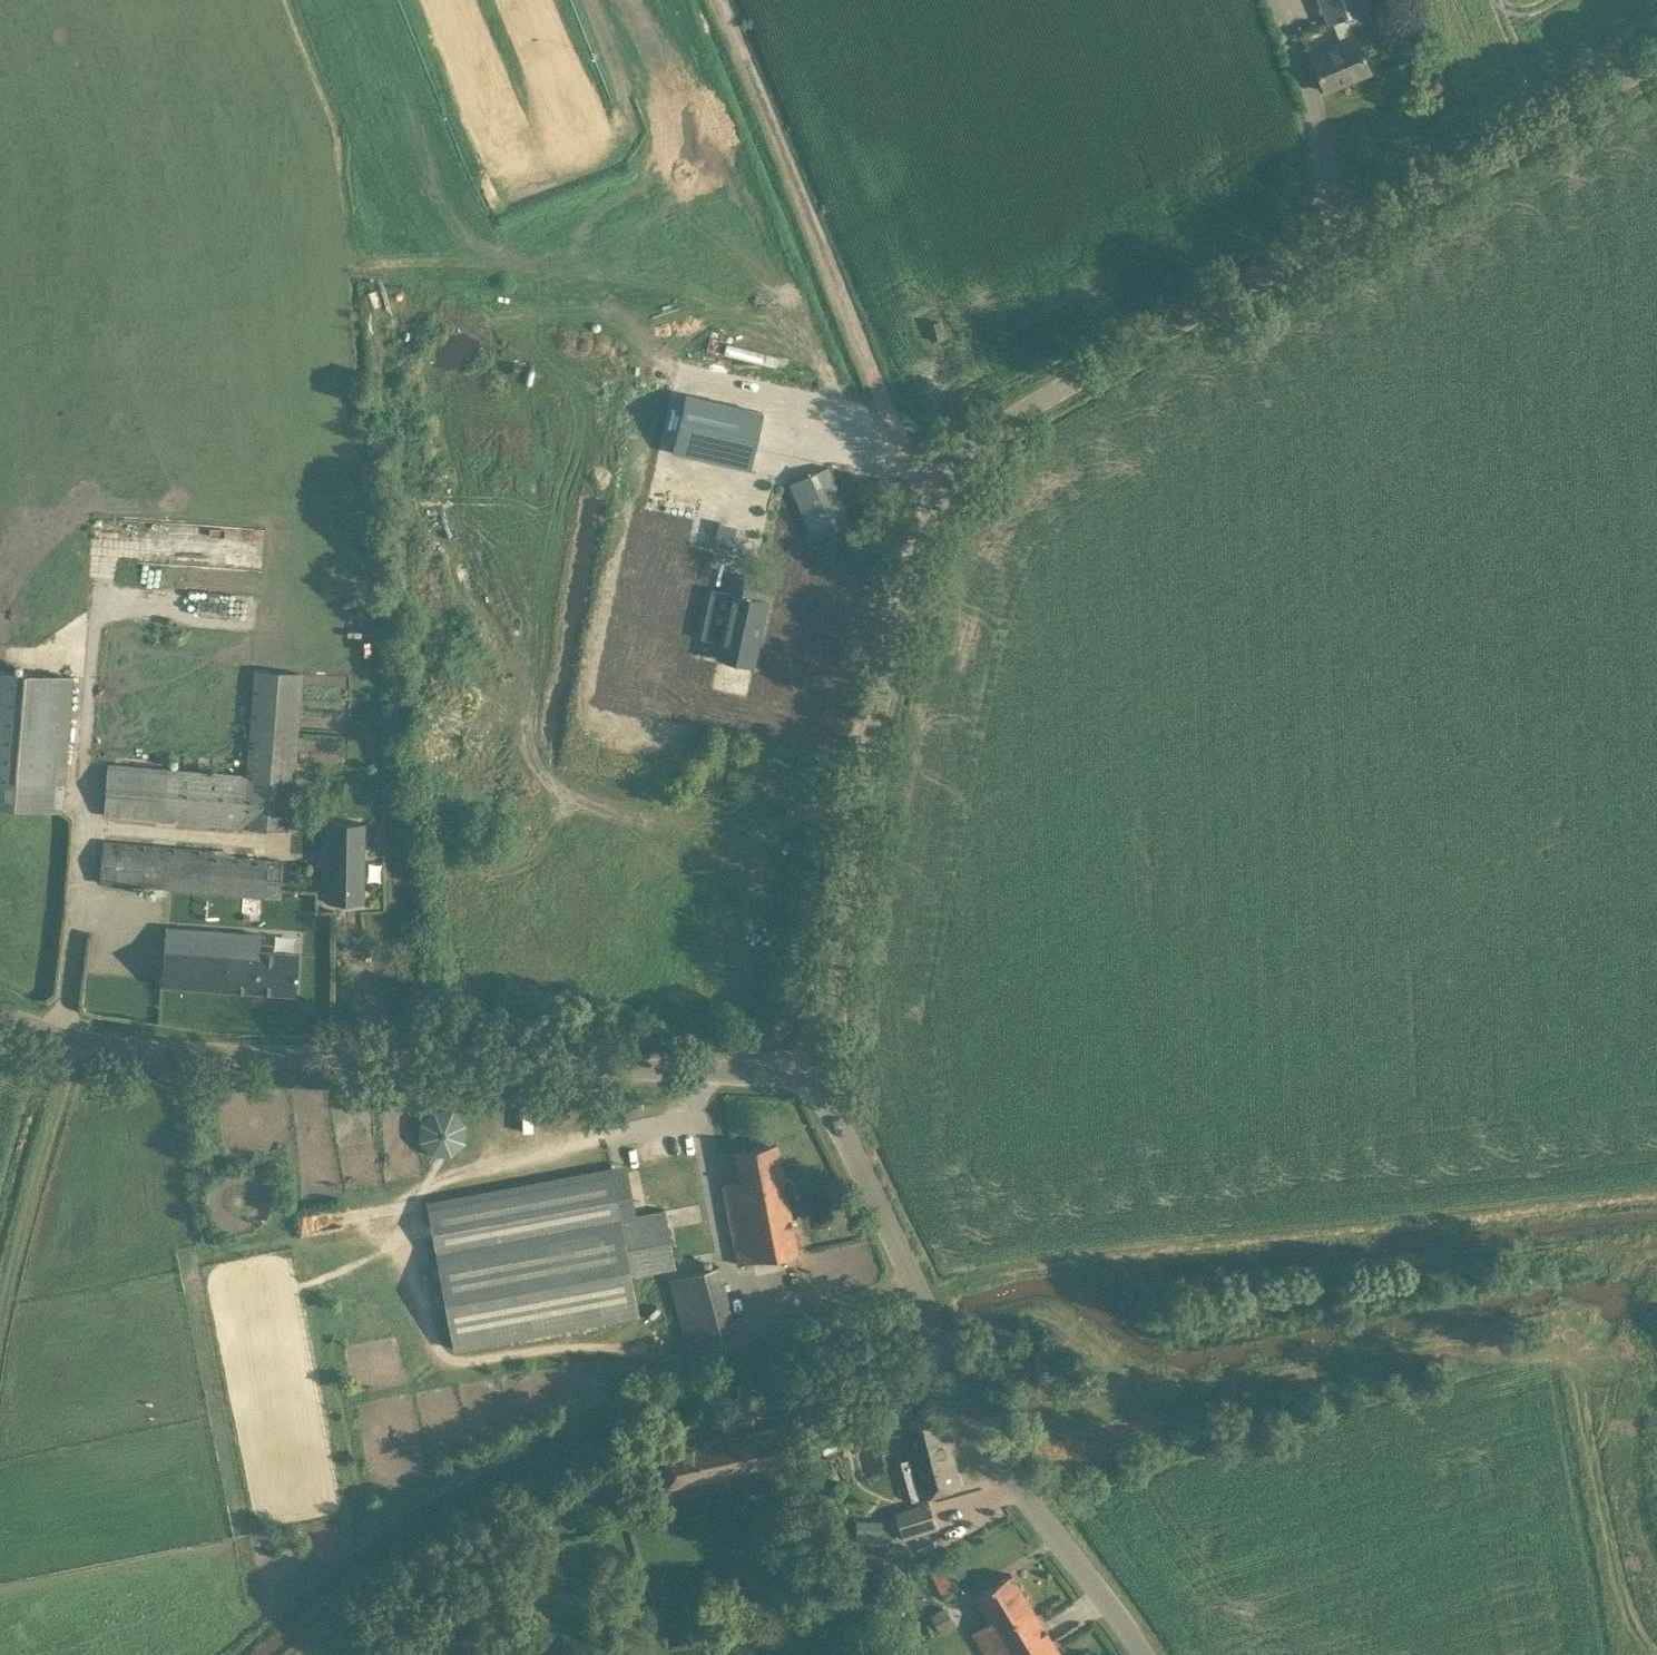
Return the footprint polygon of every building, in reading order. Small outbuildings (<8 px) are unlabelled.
[(1316,69),(1325,90),(1371,71),(1346,13),(1369,3),(1368,0),(1318,0),(1327,21),(1333,19),(1343,41),(1310,55),(1316,69)] [(928,324),(932,338),(943,336),(940,321),(928,324)] [(679,386),(664,456),(743,473),(758,403),(679,386)] [(791,482),(816,539),(853,523),(828,466),(791,482)] [(722,526),(717,548),(730,551),(735,529),(722,526)] [(734,574),(719,657),(753,664),(766,600),(751,597),(755,578),(734,574)] [(256,669),(250,776),(109,764),(104,815),(245,827),(291,831),(298,729),(302,672),(256,669)] [(62,810),(72,676),(0,670),(0,805),(62,810)] [(365,822),(330,822),(329,902),(363,902),(365,822)] [(100,882),(193,890),(282,897),(285,862),(216,857),(216,850),(104,841),(100,882)] [(259,933),(188,929),(166,927),(162,984),(296,994),(299,954),(257,951),(259,933)] [(421,1111),(421,1151),(464,1151),(464,1111),(421,1111)] [(735,1151),(739,1172),(741,1184),(720,1187),(735,1264),(797,1253),(776,1144),(735,1151)] [(429,1209),(456,1349),(638,1315),(631,1275),(675,1267),(664,1210),(620,1218),(612,1175),(429,1209)] [(668,1278),(687,1350),(737,1337),(718,1265),(668,1278)] [(942,1410),(899,1421),(909,1459),(903,1460),(912,1498),(961,1486),(952,1448),(942,1410)] [(662,1452),(673,1499),(729,1486),(728,1483),(798,1467),(788,1424),(662,1452)] [(896,1509),(904,1538),(938,1528),(929,1499),(896,1509)] [(852,1500),(837,1505),(845,1531),(861,1527),(852,1500)] [(930,1570),(941,1594),(965,1583),(954,1559),(930,1570)] [(973,1631),(987,1654),(1061,1654),(1047,1632),(1011,1573),(992,1585),(975,1595),(990,1621),(973,1631)] [(946,1605),(930,1614),(940,1632),(956,1623),(946,1605)]
